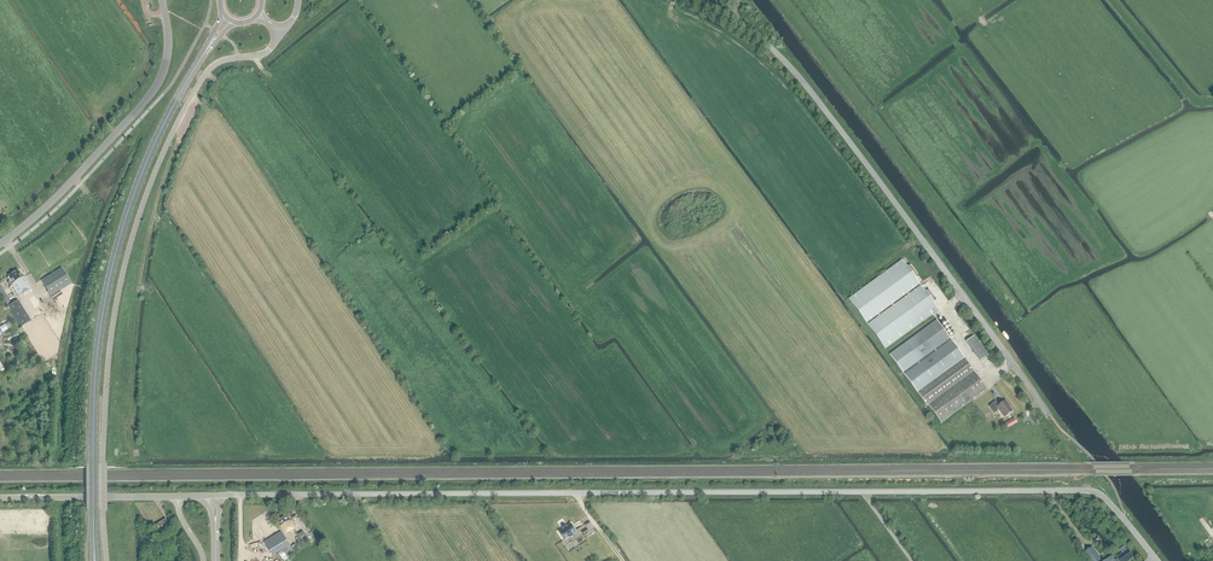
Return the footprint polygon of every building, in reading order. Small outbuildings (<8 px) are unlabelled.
[(885,349),(932,314),(933,315),(939,311),(932,302),(936,299),(929,290),(925,292),(915,278),(918,276),(911,265),(907,267),(902,260),(849,299),(885,349)] [(41,281),(51,296),(60,290),(71,283),(61,268),(41,281)] [(8,277),(7,278),(9,281),(7,283),(10,287),(11,286),(13,290),(11,291),(14,295),(16,294),(18,296),(23,293),(26,291),(31,288),(24,276),(22,277),(17,270),(8,276),(8,277)] [(30,321),(18,300),(8,306),(21,327),(30,321)] [(889,354),(927,406),(928,405),(941,422),(987,389),(937,320),(889,354)] [(0,328),(0,330),(2,333),(13,327),(9,322),(0,328)] [(18,332),(8,336),(9,341),(15,339),(14,336),(19,334),(18,332)] [(980,361),(988,355),(974,336),(966,341),(980,361)] [(1012,411),(1007,405),(1008,404),(1005,401),(999,405),(996,401),(989,406),(994,413),(999,410),(1004,417),(1012,411)] [(282,525),(280,526),(284,532),(285,533),(295,528),(290,520),(289,521),(285,515),(278,520),(282,525)] [(171,527),(166,519),(155,525),(161,533),(171,527)] [(571,524),(566,527),(566,526),(563,529),(559,532),(564,540),(569,537),(573,535),(573,534),(576,532),(571,524)] [(280,531),(264,541),(272,553),(288,543),(280,531)] [(308,540),(303,532),(298,535),(303,543),(308,540)] [(292,548),(289,542),(271,553),(275,559),(292,548)] [(1092,547),(1084,553),(1090,560),(1100,560),(1102,560),(1092,547)] [(1106,560),(1128,560),(1133,557),(1127,549),(1117,557),(1118,558),(1115,560),(1112,556),(1106,560)]
